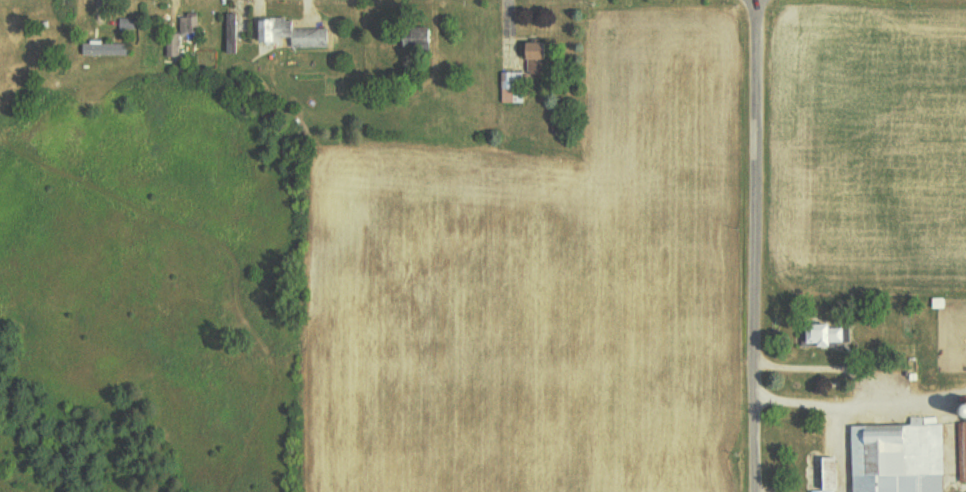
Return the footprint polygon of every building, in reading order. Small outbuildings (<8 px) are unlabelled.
[(237,13),(225,13),(223,52),(235,53),(237,13)] [(179,32),(197,32),(197,16),(178,16),(179,32)] [(326,46),(326,27),(292,27),(292,18),(256,18),(256,43),(269,43),(269,37),(288,37),(288,47),(326,46)] [(166,56),(177,56),(177,32),(165,33),(166,56)] [(127,41),(81,42),(81,55),(127,54),(127,41)] [(539,41),(520,42),(520,59),(525,58),(525,73),(540,72),(539,41)] [(500,102),(522,102),(521,71),(499,71),(500,102)] [(839,325),(824,325),(824,321),(800,321),(800,341),(839,340),(839,325)] [(941,422),(921,422),(921,415),(908,416),(908,423),(849,424),(850,491),(941,491),(941,422)] [(957,424),(958,481),(965,481),(965,424),(957,424)] [(819,456),(820,491),(834,491),(833,456),(819,456)]
